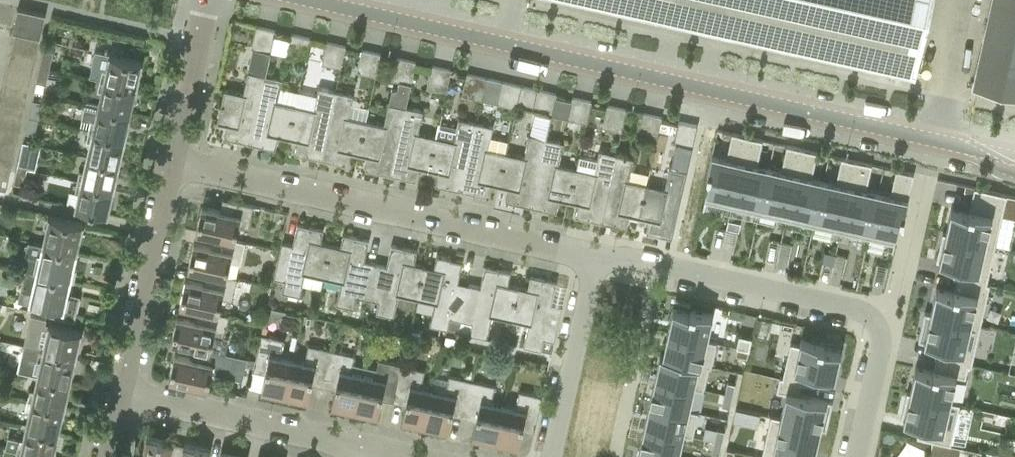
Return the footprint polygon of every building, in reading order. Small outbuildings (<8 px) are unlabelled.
[(915,72),(932,0),(590,0),(915,72)] [(973,85),(990,88),(1014,94),(1014,0),(992,0),(982,43),(973,85)] [(17,8),(15,20),(42,26),(45,14),(17,8)] [(12,32),(16,32),(39,38),(42,26),(15,20),(12,32)] [(224,138),(250,143),(265,76),(275,30),(256,26),(251,48),(253,49),(243,94),(224,90),(217,122),(227,125),(224,138)] [(16,32),(13,44),(37,50),(39,38),(16,32)] [(291,34),(290,38),(286,56),(306,60),(311,38),(291,34)] [(326,42),(325,46),(321,64),(341,69),(346,46),(326,42)] [(13,44),(11,56),(34,61),(37,50),(13,44)] [(40,62),(39,66),(49,68),(53,52),(43,50),(40,62)] [(381,54),(361,50),(356,72),(376,76),(381,54)] [(102,69),(100,79),(103,80),(105,80),(134,87),(136,76),(138,76),(142,61),(109,54),(106,70),(102,69)] [(11,56),(8,68),(31,73),(34,61),(11,56)] [(365,169),(390,175),(406,107),(416,62),(396,58),(391,80),(399,81),(397,89),(391,91),(383,126),(365,122),(358,154),(368,156),(365,169)] [(451,70),(432,65),(427,88),(446,92),(451,70)] [(39,66),(36,82),(45,84),(49,68),(39,66)] [(8,68),(5,79),(29,85),(31,73),(8,68)] [(486,78),(467,73),(462,96),(481,100),(486,78)] [(278,136),(288,138),(295,106),(277,102),(282,79),(265,76),(250,143),(275,149),(278,136)] [(486,78),(481,100),(516,108),(521,86),(486,78)] [(5,79),(3,91),(26,96),(29,85),(5,79)] [(101,91),(97,106),(130,113),(133,98),(131,98),(134,87),(105,80),(103,80),(100,79),(97,90),(101,91)] [(506,153),(498,186),(508,188),(506,201),(531,207),(546,139),(551,116),(555,98),(556,94),(521,86),(516,108),(534,112),(524,157),(506,153)] [(295,153),(320,159),(335,91),(318,88),(313,110),(295,106),(288,138),(298,141),(295,153)] [(3,91),(0,103),(23,108),(26,96),(3,91)] [(335,91),(320,159),(345,165),(348,152),(358,154),(365,122),(347,117),(352,95),(335,91)] [(586,124),(591,102),(572,97),(571,102),(568,113),(567,119),(586,124)] [(555,98),(551,116),(560,117),(568,113),(571,102),(555,98)] [(31,100),(28,117),(38,119),(41,103),(31,100)] [(0,103),(0,115),(21,120),(23,108),(0,103)] [(88,130),(92,131),(122,138),(125,127),(127,127),(130,113),(97,106),(84,103),(80,119),(90,121),(88,130)] [(627,109),(607,105),(602,127),(622,132),(627,109)] [(418,168),(428,170),(436,137),(418,133),(423,111),(406,107),(390,175),(415,181),(418,168)] [(642,113),(641,117),(637,135),(657,140),(662,117),(642,113)] [(18,132),(21,120),(0,115),(0,127),(18,132)] [(28,117),(24,133),(34,135),(38,119),(28,117)] [(435,185),(460,191),(476,123),(459,119),(457,128),(439,124),(436,137),(428,170),(438,172),(435,185)] [(678,121),(677,125),(673,143),(693,148),(698,125),(678,121)] [(489,184),(498,186),(506,153),(509,141),(491,137),(493,127),(476,123),(460,191),(486,196),(489,184)] [(15,143),(18,132),(0,127),(0,140),(15,143)] [(88,130),(85,140),(89,141),(86,156),(119,164),(122,149),(120,149),(122,138),(92,131),(88,130)] [(731,207),(742,161),(747,136),(732,133),(727,158),(712,154),(707,176),(710,177),(704,201),(731,207)] [(747,136),(742,161),(731,207),(758,214),(769,167),(756,164),(762,140),(747,136)] [(559,199),(569,202),(576,169),(558,165),(563,143),(546,139),(531,207),(556,212),(559,199)] [(13,155),(15,143),(0,140),(0,152),(13,155)] [(787,145),(781,170),(769,167),(758,214),(786,220),(796,173),(802,149),(787,145)] [(796,173),(786,220),(813,226),(824,179),(811,177),(817,152),(802,149),(796,173)] [(20,150),(16,167),(26,169),(30,152),(20,150)] [(601,222),(616,155),(599,151),(597,160),(579,156),(576,169),(569,202),(579,204),(576,217),(601,222)] [(10,167),(13,155),(0,152),(0,164),(10,167)] [(629,215),(639,217),(646,185),(628,181),(633,158),(616,155),(601,222),(626,228),(629,215)] [(79,171),(77,181),(80,182),(111,189),(113,177),(115,178),(119,164),(86,156),(82,172),(79,171)] [(842,158),(836,182),(824,179),(813,226),(841,232),(851,186),(856,161),(842,158)] [(856,161),(851,186),(841,232),(867,238),(878,192),(866,189),(871,164),(856,161)] [(7,178),(10,167),(0,164),(0,177),(7,178)] [(16,167),(13,184),(23,186),(26,169),(16,167)] [(646,185),(639,217),(649,220),(646,233),(672,238),(687,171),(670,167),(665,189),(646,185)] [(878,192),(867,238),(894,244),(900,219),(903,220),(913,174),(895,170),(890,194),(878,192)] [(78,192),(74,207),(88,210),(107,214),(110,200),(108,199),(111,189),(80,182),(77,181),(74,191),(78,192)] [(945,233),(945,234),(995,245),(1006,195),(974,187),(973,189),(976,189),(973,201),(971,200),(970,202),(973,202),(971,210),(969,209),(968,213),(950,209),(945,233)] [(235,240),(236,233),(238,225),(249,228),(253,206),(227,200),(225,212),(202,207),(196,232),(219,237),(235,240)] [(49,217),(43,245),(76,253),(79,239),(77,239),(80,225),(82,226),(82,224),(49,217)] [(305,274),(323,278),(330,245),(320,243),(323,230),(297,224),(292,245),(281,243),(274,278),(285,280),(282,292),(300,296),(305,274)] [(942,233),(936,261),(957,266),(955,277),(952,276),(952,277),(986,285),(986,283),(995,245),(945,234),(945,233),(942,233)] [(356,297),(367,299),(375,264),(364,261),(369,240),(343,234),(340,248),(330,245),(323,278),(341,282),(336,304),(354,308),(356,297)] [(245,243),(235,240),(219,237),(216,249),(193,244),(188,268),(211,274),(226,277),(230,262),(240,264),(245,243)] [(21,269),(24,270),(70,280),(73,267),(71,267),(74,253),(76,254),(76,253),(43,245),(27,242),(21,269)] [(398,295),(417,299),(424,266),(414,264),(417,251),(391,245),(386,266),(375,264),(367,299),(378,301),(376,313),(393,317),(398,295)] [(450,317),(461,320),(469,285),(458,282),(462,261),(436,256),(434,268),(424,266),(417,299),(434,303),(429,325),(447,329),(450,317)] [(492,316),(510,320),(518,287),(508,285),(511,272),(485,266),(480,287),(469,285),(461,320),(472,322),(469,333),(469,334),(487,338),(492,316)] [(70,280),(24,270),(24,271),(26,272),(25,276),(24,276),(22,283),(23,283),(22,289),(33,291),(30,303),(31,303),(30,305),(32,305),(32,303),(54,308),(52,315),(72,319),(76,298),(64,295),(67,281),(69,282),(70,280)] [(180,305),(203,310),(218,314),(222,299),(232,301),(237,280),(226,277),(211,274),(208,286),(185,280),(180,305)] [(518,287),(510,320),(528,324),(523,346),(541,350),(543,338),(554,341),(562,306),(552,303),(556,282),(530,276),(527,289),(518,287)] [(930,314),(980,326),(989,284),(986,283),(986,285),(952,277),(952,278),(958,280),(956,290),(954,290),(953,293),(935,289),(930,314)] [(672,309),(667,332),(707,341),(707,340),(713,315),(690,310),(689,313),(672,309)] [(218,314),(203,310),(200,322),(177,317),(171,342),(200,348),(225,354),(229,339),(224,338),(229,316),(218,314)] [(924,312),(918,341),(940,346),(938,357),(935,356),(935,357),(968,364),(968,365),(971,366),(980,326),(930,314),(924,312)] [(461,320),(458,331),(469,333),(472,322),(461,320)] [(27,336),(24,346),(36,348),(42,350),(73,357),(75,346),(77,346),(81,331),(61,327),(48,324),(44,340),(38,339),(36,335),(30,334),(27,336)] [(662,355),(662,356),(708,366),(708,367),(710,368),(716,342),(707,340),(707,341),(667,332),(662,355)] [(261,390),(284,395),(292,360),(280,357),(284,340),(261,335),(255,361),(267,364),(261,390)] [(739,335),(736,348),(737,348),(749,351),(751,338),(739,335)] [(554,341),(543,338),(541,350),(552,353),(554,341)] [(782,377),(782,378),(805,383),(804,383),(806,371),(835,378),(841,351),(823,347),(824,344),(801,339),(799,345),(790,343),(782,377)] [(313,374),(325,377),(331,350),(308,345),(304,363),(292,360),(284,395),(307,400),(313,374)] [(23,346),(17,371),(36,375),(69,383),(72,369),(70,368),(73,357),(42,350),(36,348),(24,346),(23,346)] [(200,348),(198,360),(175,355),(169,380),(207,389),(211,373),(242,380),(247,359),(225,354),(200,348)] [(737,348),(735,356),(747,358),(749,351),(737,348)] [(332,405),(355,410),(364,366),(352,363),(354,355),(331,350),(325,377),(337,380),(332,405)] [(660,354),(654,379),(694,387),(693,388),(703,391),(708,367),(708,366),(662,356),(662,355),(660,354)] [(909,393),(909,394),(950,403),(950,402),(956,375),(965,377),(968,365),(968,364),(935,357),(935,358),(938,359),(936,369),(933,369),(933,372),(915,368),(909,393)] [(383,390),(395,392),(401,366),(378,360),(377,369),(364,366),(355,410),(377,415),(383,390)] [(402,421),(425,426),(433,391),(420,388),(424,371),(401,366),(395,392),(407,395),(402,421)] [(30,390),(28,400),(30,401),(33,401),(61,408),(64,396),(66,397),(69,383),(36,375),(32,390),(30,390)] [(453,405),(466,408),(472,381),(449,376),(445,393),(433,391),(425,426),(448,431),(453,405)] [(779,377),(776,391),(785,393),(780,418),(780,419),(820,428),(820,429),(826,430),(832,402),(798,395),(801,384),(805,385),(805,384),(805,383),(782,378),(782,377),(779,377)] [(654,379),(649,402),(688,411),(689,410),(693,388),(694,387),(654,379)] [(472,436),(495,441),(503,406),(491,404),(495,386),(472,381),(466,408),(478,410),(472,436)] [(727,382),(724,394),(732,396),(735,384),(727,382)] [(503,406),(495,441),(518,446),(524,420),(536,423),(542,396),(519,391),(515,409),(503,406)] [(906,392),(900,420),(922,425),(919,436),(917,436),(916,437),(932,441),(950,445),(959,404),(950,402),(950,403),(909,394),(909,393),(906,392)] [(722,405),(722,406),(730,408),(732,396),(724,394),(722,405)] [(28,411),(25,426),(58,434),(61,419),(59,419),(61,408),(33,401),(30,401),(28,400),(26,410),(28,411)] [(649,402),(644,425),(683,434),(683,435),(692,437),(698,412),(689,410),(688,411),(649,402)] [(761,456),(784,456),(786,450),(796,453),(797,450),(814,454),(820,429),(820,428),(780,419),(780,418),(770,416),(761,456)] [(638,450),(641,450),(641,449),(674,456),(678,456),(683,435),(683,434),(644,425),(638,450)] [(5,448),(16,451),(19,451),(44,456),(50,456),(52,447),(54,448),(58,434),(25,426),(21,440),(8,437),(5,448)] [(716,429),(714,441),(722,443),(724,431),(716,429)] [(143,456),(169,456),(172,443),(148,437),(143,456)] [(714,441),(711,453),(719,455),(722,443),(714,441)] [(929,455),(936,456),(959,456),(961,447),(950,445),(932,441),(929,455)] [(209,451),(184,445),(183,449),(182,456),(208,456),(209,451)]
